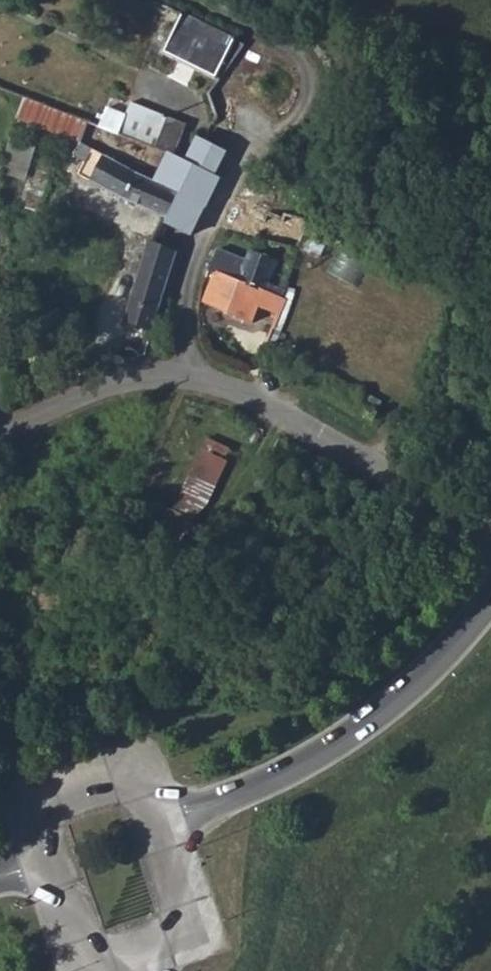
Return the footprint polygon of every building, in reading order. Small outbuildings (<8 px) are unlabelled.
[(208,79),(229,39),(182,16),(164,57),(208,79)] [(16,120),(80,146),(87,128),(23,102),(16,120)] [(117,140),(153,153),(166,120),(132,105),(117,140)] [(186,129),(166,120),(153,153),(172,161),(186,129)] [(221,153),(205,145),(195,141),(184,164),(210,177),(221,153)] [(81,175),(164,224),(176,199),(172,195),(80,146),(74,159),(83,166),(81,175)] [(184,164),(172,195),(176,199),(164,224),(187,237),(216,181),(210,177),(184,164)] [(124,324),(151,334),(173,254),(147,244),(124,324)] [(216,276),(205,302),(246,320),(241,333),(266,344),(282,301),(280,301),(283,296),(266,289),(276,266),(251,254),(246,264),(217,252),(208,272),(216,276)] [(149,523),(189,539),(196,522),(203,524),(229,466),(224,465),(230,452),(206,442),(173,511),(157,505),(149,523)]
